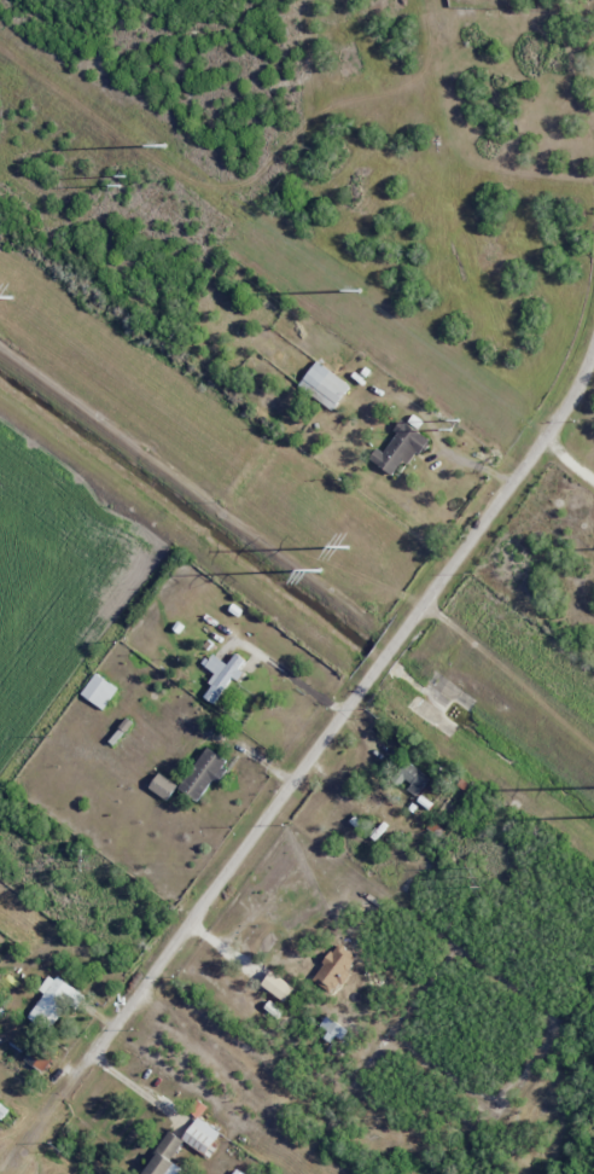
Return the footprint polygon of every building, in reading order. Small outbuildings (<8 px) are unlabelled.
[(332,410),(350,386),(317,360),(299,384),(332,410)] [(392,475),(402,460),(410,466),(429,439),(401,419),(392,431),(396,433),(383,453),(376,448),(369,458),(392,475)] [(233,677),(239,681),(245,672),(240,668),(246,660),(235,653),(227,664),(212,654),(204,666),(217,674),(202,696),(215,704),(233,677)] [(81,693),(103,709),(118,688),(96,673),(81,693)] [(228,761),(207,747),(179,788),(200,803),(228,761)] [(430,778),(407,760),(393,776),(417,795),(430,778)] [(149,788),(167,800),(177,785),(159,772),(149,788)] [(284,1002),(294,988),(272,971),(262,984),(284,1002)] [(50,973),(39,989),(44,992),(28,1017),(48,1031),(67,1003),(75,1008),(84,995),(50,973)] [(207,1156),(222,1134),(197,1117),(182,1139),(207,1156)] [(186,1171),(170,1160),(184,1140),(170,1131),(141,1173),(183,1173),(186,1171)]
